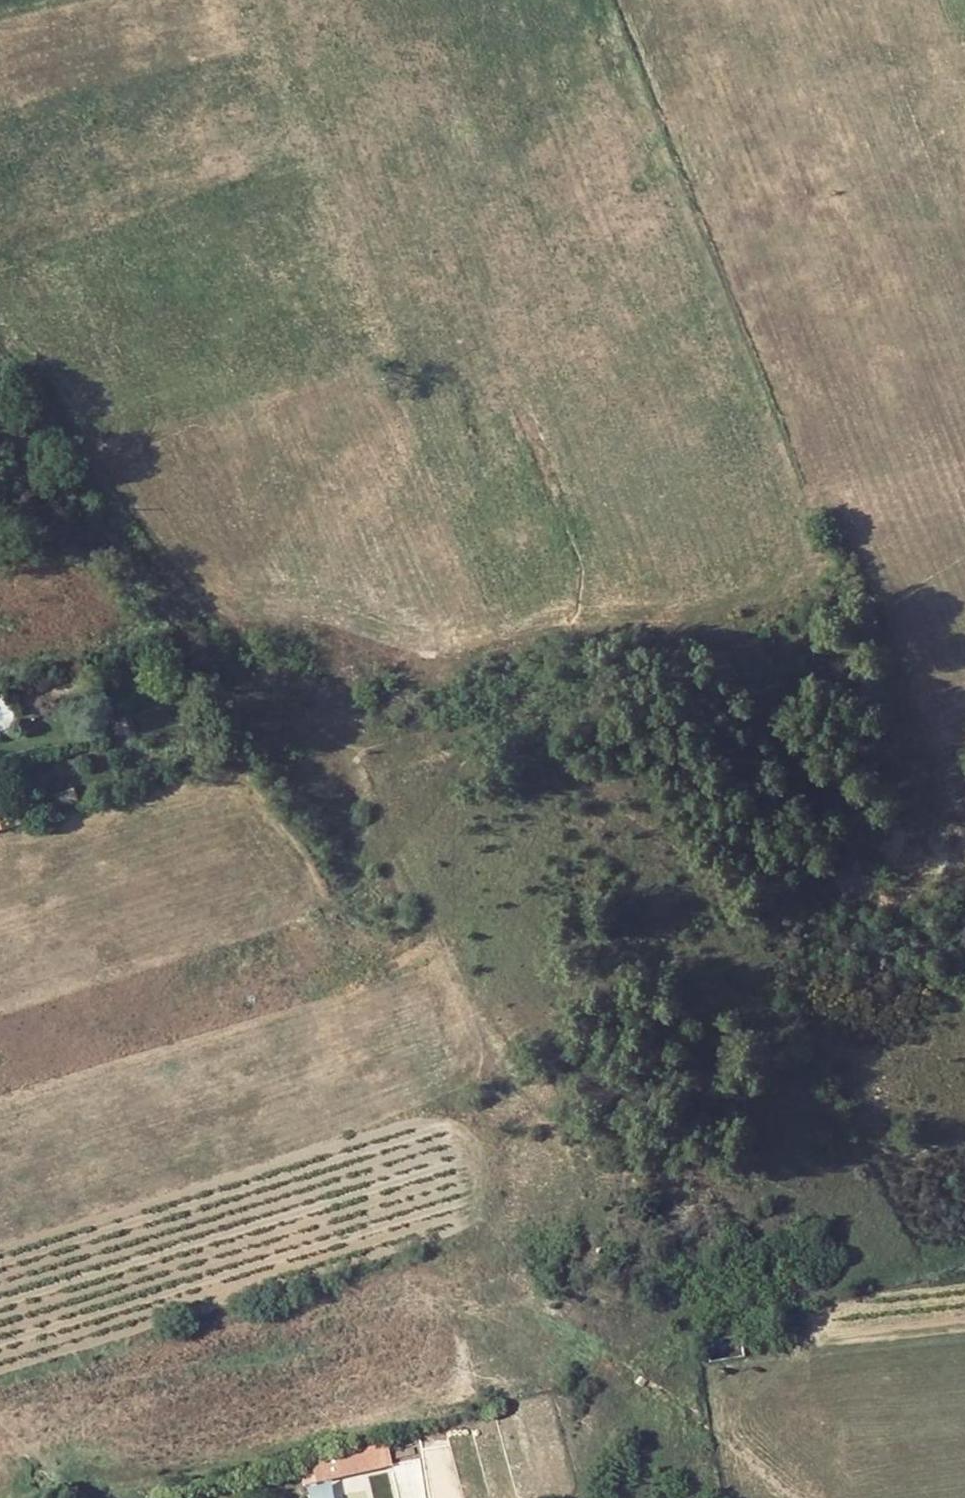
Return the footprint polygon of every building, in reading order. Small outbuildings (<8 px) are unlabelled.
[(18,805),(22,819),(34,815),(30,802),(18,805)] [(340,1456),(345,1476),(403,1460),(398,1440),(340,1456)]
